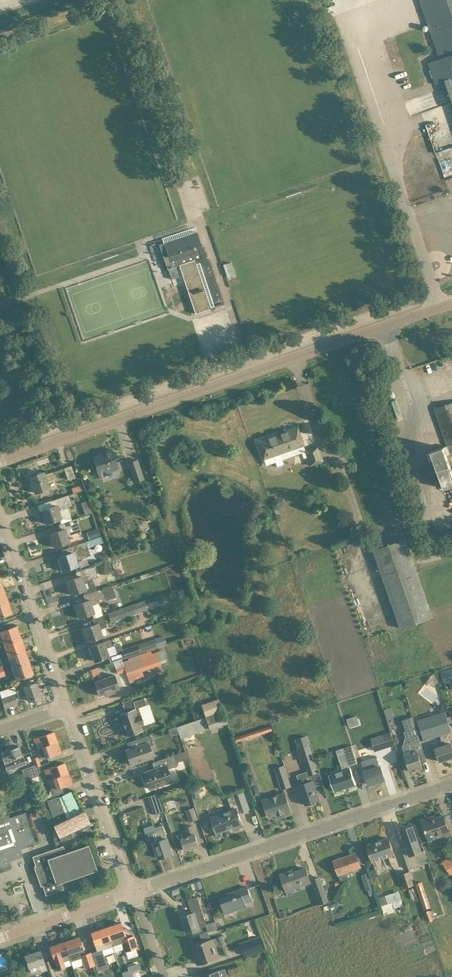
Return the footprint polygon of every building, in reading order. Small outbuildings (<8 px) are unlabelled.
[(440,59),(429,63),(436,84),(446,81),(451,97),(451,0),(420,0),(440,59)] [(163,242),(168,256),(163,258),(167,270),(168,269),(172,279),(180,277),(176,266),(179,265),(195,260),(202,258),(198,247),(201,246),(197,231),(163,242)] [(202,258),(195,260),(179,265),(195,314),(224,304),(209,259),(203,261),(202,258)] [(235,274),(231,262),(223,265),(227,277),(235,274)] [(435,461),(445,488),(451,486),(451,470),(450,464),(451,464),(451,402),(434,409),(450,454),(447,455),(444,447),(432,451),(435,461)] [(280,454),(304,446),(301,437),(297,427),(258,441),(261,450),(266,465),(275,462),(277,467),(284,464),(280,454)] [(309,466),(323,462),(318,446),(305,450),(304,450),(306,457),(309,466)] [(118,468),(115,458),(112,449),(104,451),(105,453),(93,457),(96,467),(98,472),(105,470),(106,472),(118,468)] [(128,463),(131,472),(134,482),(144,479),(137,460),(128,463)] [(75,477),(74,475),(71,466),(64,468),(68,480),(75,477)] [(47,481),(54,479),(52,472),(45,475),(44,472),(30,477),(35,493),(45,490),(49,488),(47,481)] [(59,510),(65,508),(66,509),(72,507),(68,495),(61,497),(50,501),(52,506),(41,510),(46,524),(56,520),(62,518),(59,510)] [(70,542),(68,536),(81,532),(77,519),(70,521),(70,520),(59,524),(61,530),(50,534),(54,547),(70,542)] [(98,528),(92,530),(94,538),(101,536),(98,528)] [(374,550),(398,619),(401,628),(433,617),(406,539),(374,550)] [(78,545),(78,544),(67,548),(69,554),(58,557),(63,571),(72,568),(78,565),(76,560),(90,555),(86,542),(78,545)] [(121,561),(112,563),(115,574),(123,572),(121,561)] [(109,564),(101,564),(100,574),(109,574),(109,564)] [(77,577),(66,581),(71,594),(82,590),(84,595),(93,592),(95,591),(95,592),(97,591),(92,579),(98,577),(94,565),(86,568),(75,571),(77,577)] [(92,605),(99,603),(116,598),(112,586),(97,591),(95,592),(95,591),(93,592),(84,595),(83,595),(85,601),(74,605),(79,618),(89,615),(95,613),(92,605)] [(175,592),(157,598),(159,602),(177,596),(175,592)] [(8,601),(0,603),(0,617),(12,613),(8,601)] [(108,613),(111,622),(148,610),(145,601),(108,613)] [(103,615),(101,615),(92,619),(94,624),(83,628),(87,642),(97,638),(103,636),(100,628),(107,626),(103,615)] [(4,643),(21,637),(16,625),(0,631),(0,632),(4,643)] [(21,637),(4,643),(8,655),(25,649),(21,637)] [(122,651),(124,658),(140,653),(153,648),(158,647),(155,638),(151,640),(121,650),(122,651)] [(94,661),(110,656),(107,648),(112,646),(110,640),(104,642),(104,641),(89,646),(94,661)] [(8,655),(12,667),(29,661),(25,649),(8,655)] [(152,653),(151,652),(151,650),(128,658),(128,660),(122,662),(123,665),(115,668),(117,674),(126,671),(130,684),(138,681),(137,679),(143,676),(142,671),(161,665),(157,652),(152,653)] [(17,679),(24,677),(33,673),(29,661),(12,667),(17,679)] [(115,690),(119,689),(115,675),(94,682),(99,695),(105,693),(106,696),(116,693),(115,690)] [(41,697),(36,682),(24,687),(16,690),(19,697),(26,694),(29,701),(41,697)] [(14,694),(1,698),(5,708),(18,704),(14,694)] [(128,736),(146,729),(139,707),(146,705),(144,698),(133,702),(135,708),(120,713),(128,736)] [(201,705),(205,717),(177,727),(181,738),(209,729),(210,730),(227,724),(219,699),(201,705)] [(449,722),(445,711),(418,720),(424,740),(441,735),(444,745),(436,748),(440,761),(451,757),(451,744),(448,732),(451,731),(449,722)] [(348,717),(351,726),(360,723),(357,715),(348,717)] [(403,722),(403,723),(406,731),(416,727),(413,719),(412,717),(402,720),(403,722)] [(43,747),(57,742),(54,731),(34,738),(36,743),(40,741),(43,747)] [(391,731),(370,737),(375,752),(395,746),(391,731)] [(420,741),(418,734),(410,736),(413,744),(403,747),(410,771),(423,767),(422,765),(428,763),(421,742),(421,741),(420,741)] [(153,745),(150,735),(130,741),(132,748),(126,750),(131,764),(153,757),(149,746),(153,745)] [(57,742),(43,747),(44,752),(40,754),(42,759),(52,755),(61,752),(57,742)] [(16,767),(26,764),(23,754),(21,754),(19,746),(13,748),(8,746),(6,750),(1,752),(1,750),(0,751),(0,780),(10,777),(8,772),(17,770),(16,767)] [(357,763),(352,746),(343,748),(349,766),(357,763)] [(155,769),(144,772),(149,789),(172,781),(172,780),(168,769),(175,767),(177,766),(176,762),(188,759),(185,751),(174,755),(157,760),(158,761),(152,763),(155,769)] [(33,761),(35,765),(35,767),(41,765),(41,764),(39,758),(38,756),(32,758),(33,761)] [(362,761),(362,763),(369,784),(385,779),(381,766),(380,767),(377,759),(370,761),(370,758),(368,757),(362,759),(362,761)] [(308,776),(318,773),(313,758),(303,761),(308,776)] [(51,772),(54,778),(68,773),(65,763),(55,766),(45,769),(47,774),(51,772)] [(39,777),(36,767),(35,767),(34,765),(22,770),(26,780),(31,779),(33,786),(41,783),(39,777)] [(275,768),(282,789),(291,786),(284,765),(275,768)] [(356,784),(353,775),(351,768),(329,775),(334,791),(356,784)] [(72,783),(68,773),(54,778),(56,783),(51,785),(53,790),(63,787),(72,783)] [(251,786),(254,785),(256,782),(254,775),(248,777),(251,786)] [(320,800),(317,791),(313,779),(299,784),(306,805),(320,800)] [(59,836),(61,840),(61,841),(77,835),(91,831),(88,823),(90,822),(87,816),(85,810),(80,812),(70,791),(61,795),(47,800),(54,821),(55,823),(53,824),(58,836),(59,836)] [(235,795),(236,795),(227,798),(232,811),(211,818),(214,825),(217,835),(219,834),(218,832),(233,827),(234,829),(243,826),(238,813),(250,809),(244,792),(235,795)] [(263,800),(268,816),(282,812),(284,816),(292,813),(285,792),(263,800)] [(164,811),(161,802),(152,805),(155,814),(164,811)] [(189,821),(198,819),(195,807),(187,809),(189,821)] [(15,858),(15,857),(22,855),(22,856),(23,856),(20,848),(35,842),(25,812),(9,817),(8,814),(0,817),(0,868),(10,864),(10,865),(11,865),(8,855),(13,854),(15,858)] [(432,819),(431,817),(422,820),(429,840),(430,841),(437,838),(437,837),(450,833),(444,815),(432,819)] [(156,830),(148,833),(152,844),(154,843),(159,858),(173,854),(167,838),(163,825),(156,827),(156,830)] [(186,828),(187,832),(189,836),(182,838),(182,840),(185,850),(199,845),(196,836),(195,834),(192,826),(186,828)] [(401,846),(409,869),(420,865),(416,853),(421,851),(412,826),(402,830),(407,844),(401,846)] [(394,854),(392,847),(389,838),(367,845),(373,861),(394,854)] [(36,865),(34,866),(41,886),(42,885),(46,895),(64,889),(61,881),(94,870),(95,871),(97,870),(88,844),(65,852),(63,846),(32,856),(36,865)] [(361,867),(359,862),(356,853),(334,860),(339,875),(361,867)] [(442,863),(451,875),(451,874),(451,856),(442,863)] [(311,882),(309,877),(306,868),(289,874),(289,872),(280,875),(286,891),(311,882)] [(414,885),(410,871),(400,875),(405,888),(414,885)] [(367,891),(369,890),(370,896),(377,893),(369,872),(361,875),(367,891)] [(318,905),(320,905),(330,901),(321,877),(312,880),(316,892),(314,892),(318,905)] [(191,884),(192,887),(193,890),(197,889),(197,890),(203,888),(202,884),(201,880),(195,883),(191,884)] [(416,884),(424,910),(431,907),(422,882),(416,884)] [(252,900),(251,896),(247,887),(233,892),(233,894),(220,899),(225,913),(246,906),(245,902),(252,900)] [(379,897),(382,906),(388,904),(386,895),(379,897)] [(207,925),(201,906),(198,897),(188,900),(193,913),(182,916),(187,932),(197,929),(207,925)] [(384,915),(385,914),(396,911),(395,908),(396,907),(394,902),(388,904),(382,906),(381,906),(383,910),(384,915)] [(433,919),(430,911),(430,910),(425,912),(428,922),(433,920),(433,919)] [(121,922),(106,927),(110,939),(120,936),(125,952),(137,947),(133,935),(126,938),(121,922)] [(110,939),(106,927),(91,933),(97,951),(102,950),(113,946),(110,939)] [(260,936),(240,943),(245,956),(264,949),(260,936)] [(64,942),(71,959),(71,961),(81,958),(84,969),(92,966),(95,965),(91,952),(85,954),(79,937),(64,942)] [(219,957),(213,939),(196,944),(199,952),(194,953),(196,959),(197,959),(199,964),(208,961),(208,962),(210,961),(219,957)] [(64,962),(71,959),(64,942),(49,947),(57,970),(66,967),(64,962)] [(40,970),(40,971),(46,969),(48,976),(56,976),(52,967),(50,960),(44,962),(40,950),(25,955),(29,968),(29,967),(31,973),(40,970)]
